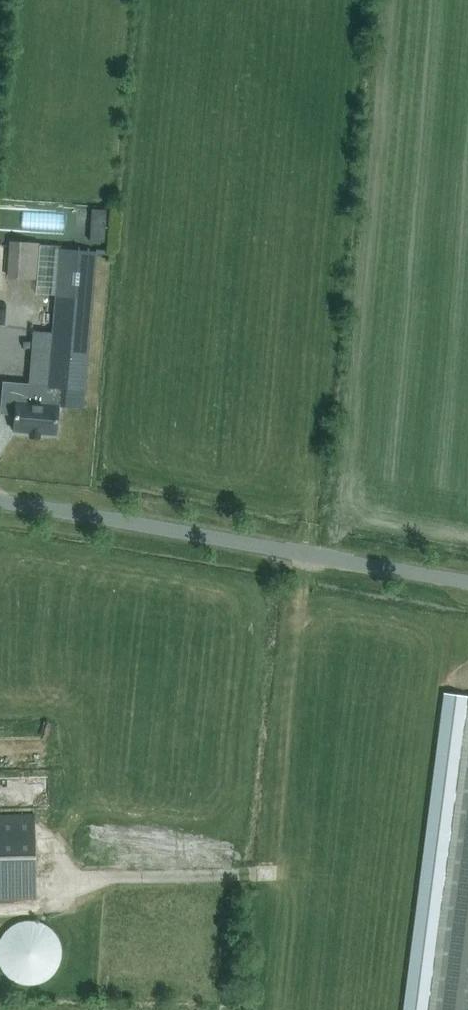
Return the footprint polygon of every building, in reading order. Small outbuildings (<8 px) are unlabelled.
[(79,238),(109,239),(111,207),(81,206),(79,238)] [(8,277),(36,279),(39,243),(10,240),(8,277)] [(4,382),(2,411),(17,412),(15,432),(56,436),(59,406),(61,389),(85,391),(96,253),(60,250),(54,333),(48,386),(29,385),(4,382)] [(402,1009),(467,1009),(467,696),(443,693),(402,1009)] [(0,815),(0,899),(36,898),(35,814),(0,815)] [(61,956),(61,951),(61,946),(59,941),(57,936),(54,932),(51,928),(46,925),(42,923),(37,921),(32,921),(27,921),(22,921),(17,923),(13,925),(11,926),(7,930),(4,933),(1,938),(0,941),(0,964),(1,967),(4,971),(7,975),(11,978),(16,981),(20,983),(25,984),(30,984),(35,984),(40,982),(45,980),(49,977),(53,974),(56,970),(58,965),(60,961),(61,956)]
